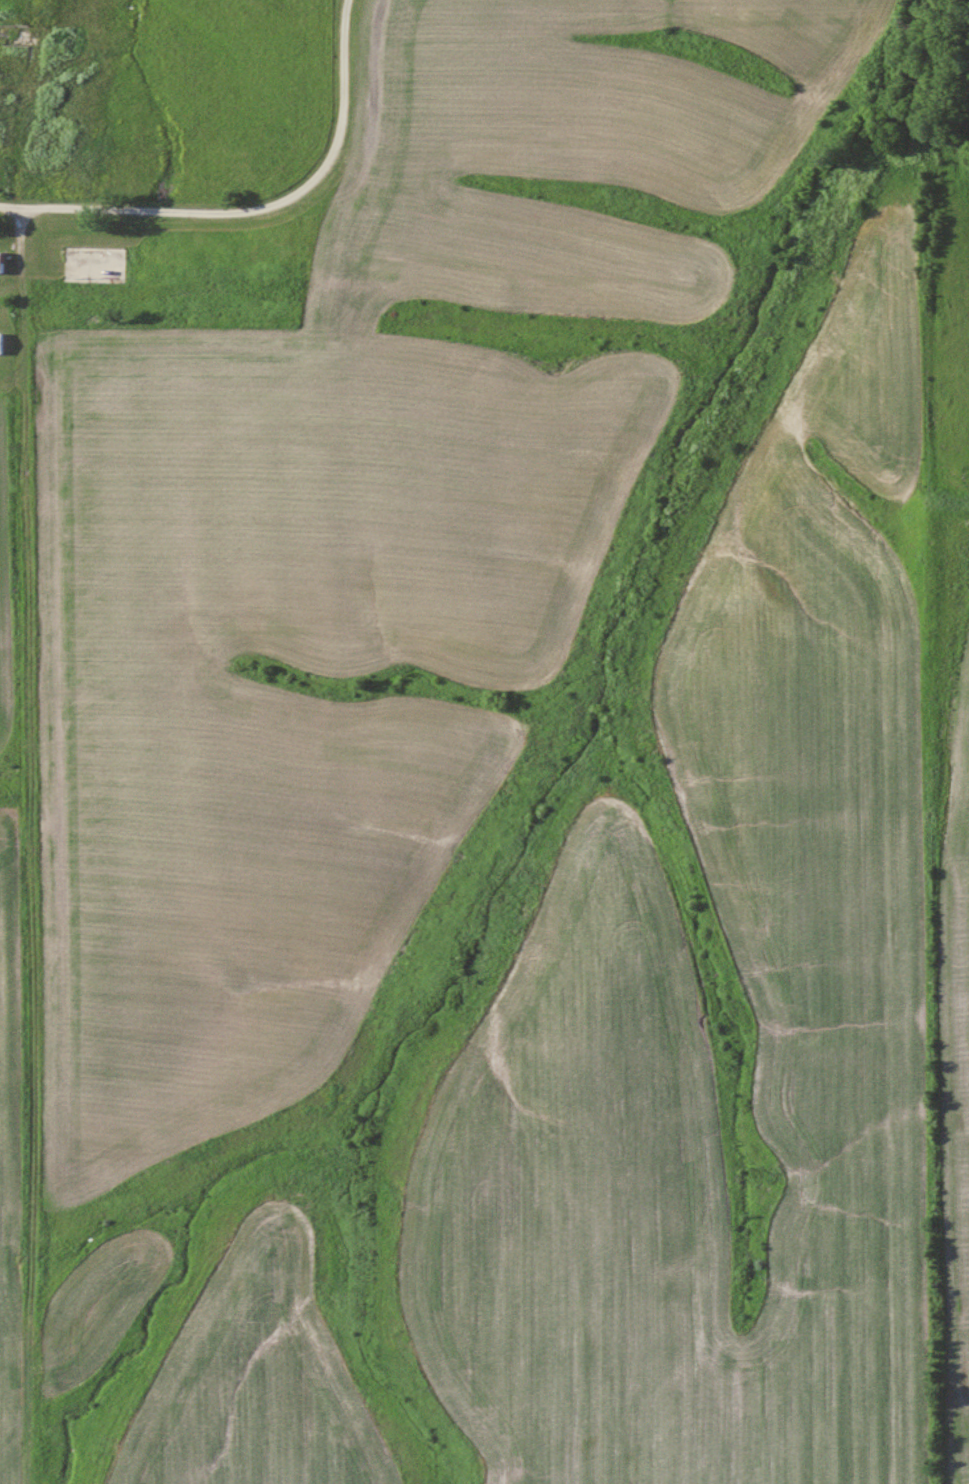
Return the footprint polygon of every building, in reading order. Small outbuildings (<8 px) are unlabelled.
[(8,272),(8,251),(0,251),(0,272),(8,272)] [(0,332),(0,353),(8,353),(8,332),(0,332)]
